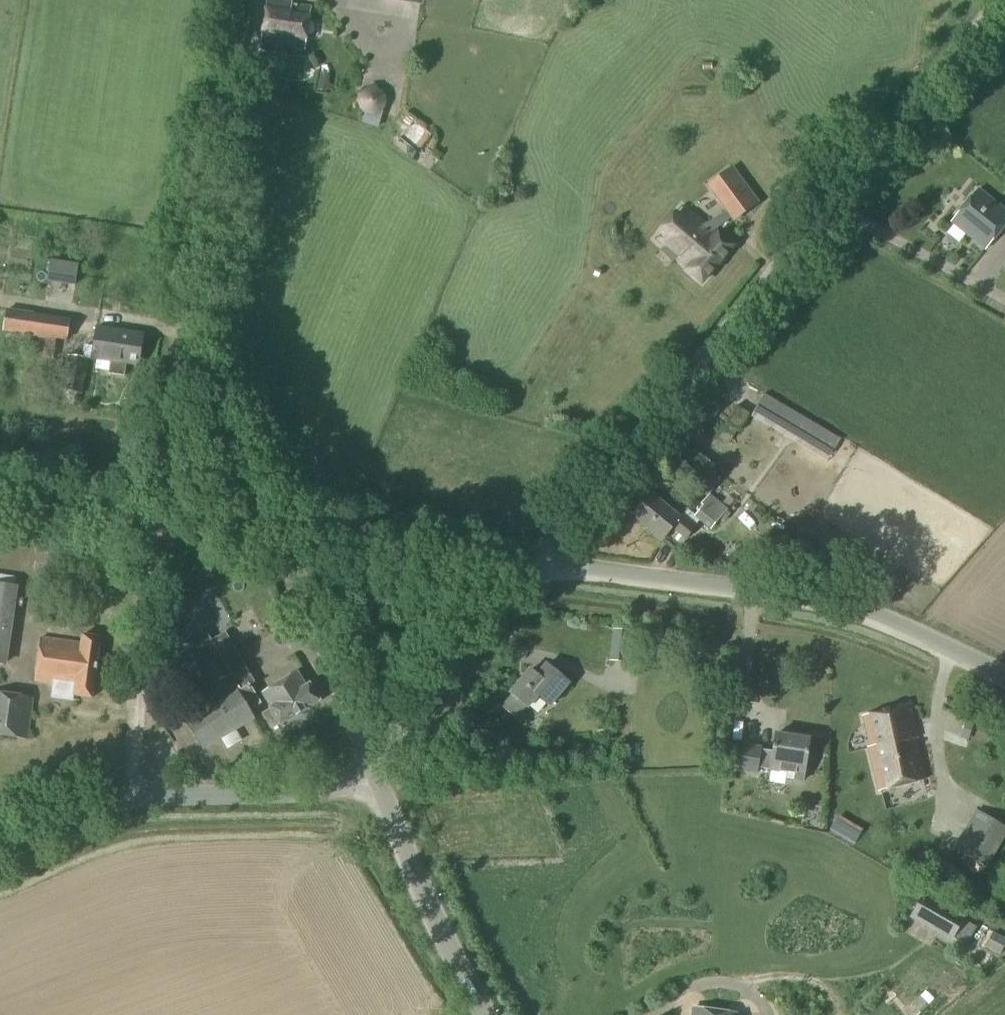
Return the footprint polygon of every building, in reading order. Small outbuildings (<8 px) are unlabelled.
[(311,7),(291,4),(292,2),(280,0),(267,0),(261,43),(305,49),(311,7)] [(327,92),(329,76),(318,74),(316,90),(327,92)] [(369,111),(389,109),(386,87),(366,89),(369,111)] [(710,183),(708,185),(728,210),(704,225),(712,232),(732,216),(735,219),(757,203),(730,168),(710,183)] [(1004,223),(1004,212),(978,190),(953,222),(985,248),(1004,223)] [(712,232),(704,225),(702,227),(690,218),(689,217),(684,223),(674,215),(660,231),(670,239),(666,244),(665,245),(666,246),(678,256),(677,257),(678,258),(690,268),(688,270),(702,282),(732,246),(717,234),(716,235),(713,233),(712,232)] [(79,308),(77,270),(53,272),(55,309),(79,308)] [(66,341),(69,319),(5,310),(2,332),(36,337),(33,355),(52,358),(55,340),(66,341)] [(112,368),(111,378),(125,380),(127,370),(141,372),(145,339),(98,331),(95,352),(86,350),(84,363),(70,361),(65,396),(84,399),(90,364),(112,368)] [(764,394),(753,413),(828,458),(839,439),(764,394)] [(704,494),(713,483),(706,477),(696,488),(704,494)] [(680,517),(652,493),(632,515),(662,540),(671,529),(684,540),(697,525),(682,514),(680,517)] [(709,530),(726,510),(708,495),(700,505),(702,506),(693,517),(709,530)] [(772,566),(775,550),(764,548),(761,564),(772,566)] [(15,586),(0,584),(0,664),(4,664),(15,586)] [(194,608),(196,595),(186,593),(184,607),(194,608)] [(626,663),(630,631),(612,629),(609,662),(626,663)] [(92,699),(100,638),(83,635),(82,643),(41,638),(35,682),(55,684),(54,691),(74,694),(74,696),(92,699)] [(176,659),(186,675),(201,701),(204,699),(209,709),(187,722),(203,749),(225,737),(226,738),(223,740),(228,749),(234,745),(242,741),(237,732),(234,734),(233,732),(251,721),(254,719),(248,710),(260,703),(250,686),(256,683),(249,672),(230,683),(224,673),(215,657),(213,654),(210,656),(204,646),(194,652),(192,649),(178,658),(176,659)] [(234,646),(231,648),(215,657),(224,673),(243,661),(234,646)] [(569,683),(546,664),(537,675),(530,670),(510,694),(512,695),(503,706),(516,718),(526,707),(528,708),(538,696),(550,706),(569,683)] [(306,686),(298,672),(262,693),(271,707),(270,708),(271,709),(261,715),(270,730),(280,724),(280,725),(320,701),(310,684),(306,686)] [(32,698),(0,694),(0,736),(27,740),(32,698)] [(707,697),(708,711),(718,710),(717,696),(707,697)] [(879,791),(925,779),(915,736),(917,736),(910,705),(864,716),(871,747),(869,748),(879,791)] [(804,775),(810,740),(776,734),(773,751),(761,749),(761,748),(744,745),(740,767),(758,770),(758,768),(804,775)] [(1004,835),(1004,828),(974,810),(952,848),(986,868),(1004,835)] [(838,814),(830,829),(854,843),(863,829),(838,814)] [(949,940),(962,915),(924,896),(911,921),(949,940)] [(1004,944),(1004,941),(990,932),(984,943),(1000,952),(1004,944)] [(739,1014),(691,1007),(690,1014),(739,1014)]
